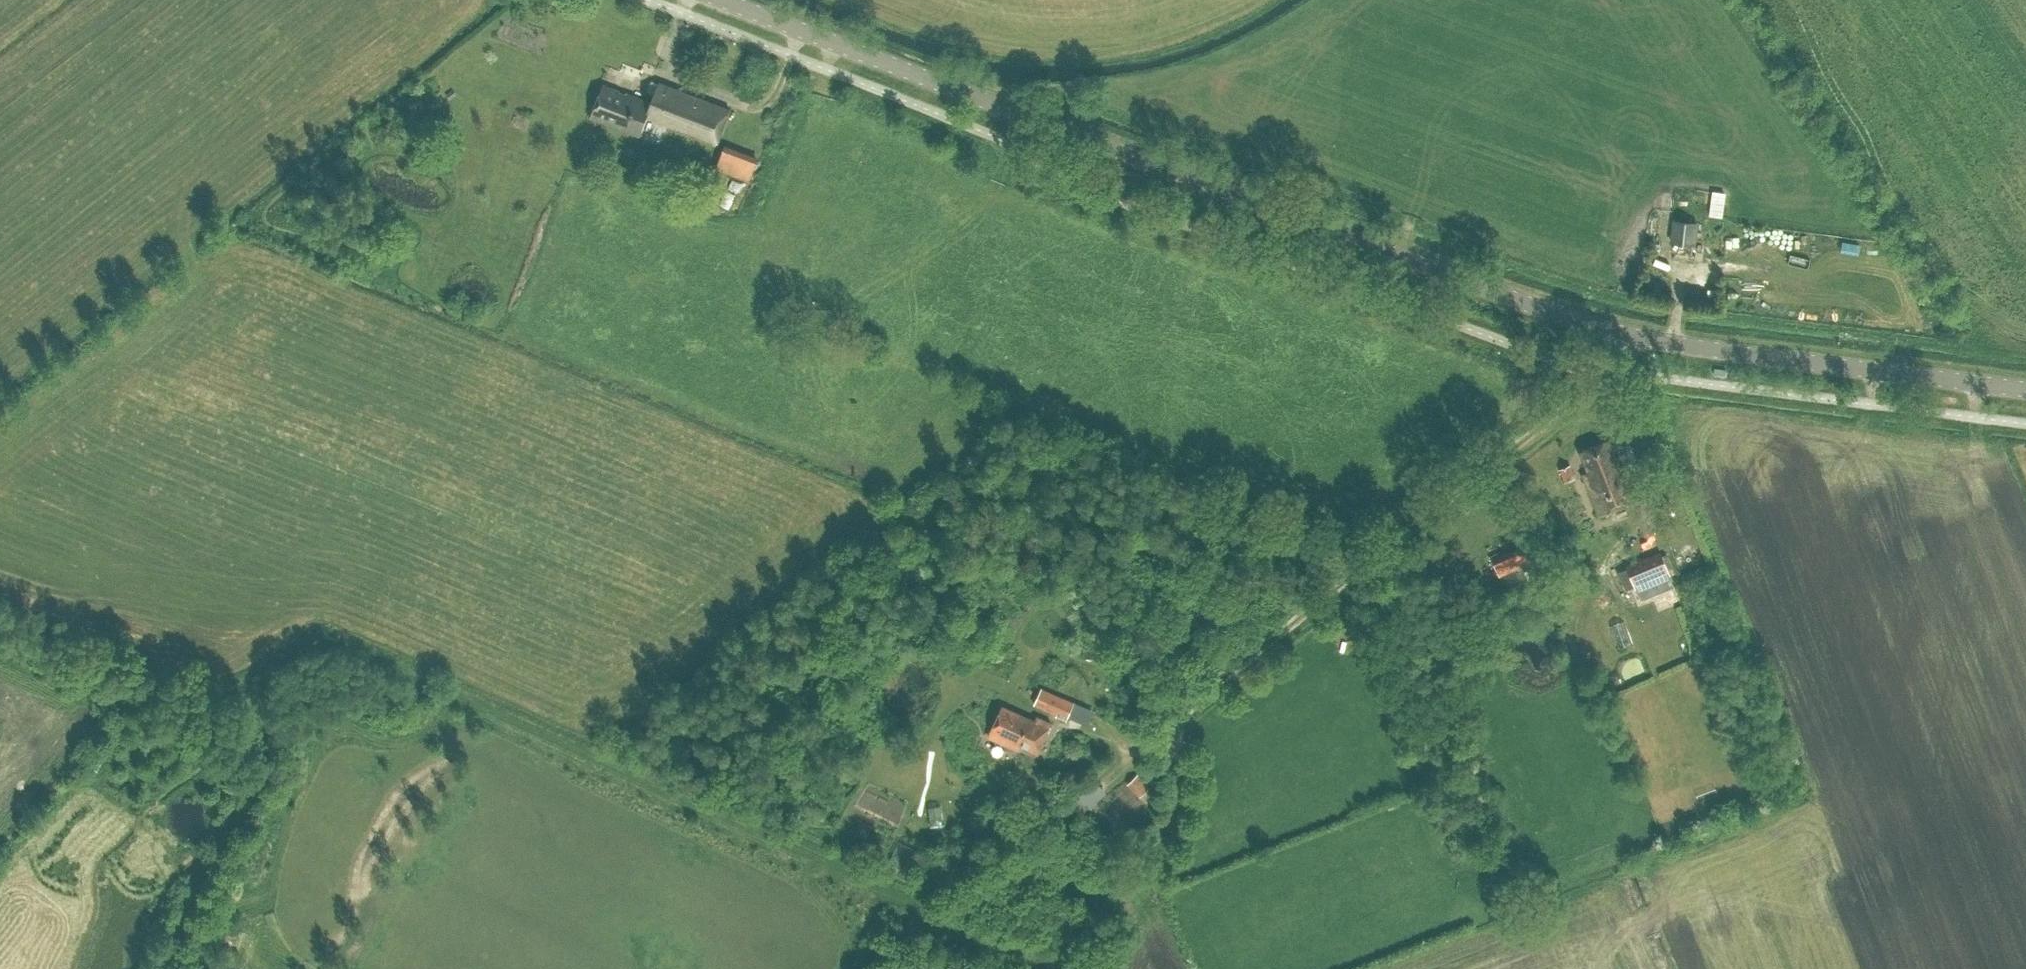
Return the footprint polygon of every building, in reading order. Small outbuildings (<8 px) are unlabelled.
[(718,141),(730,109),(659,82),(652,102),(604,84),(592,116),(640,135),(648,114),(718,141)] [(759,157),(725,144),(716,167),(750,180),(759,157)] [(1727,217),(1732,189),(1717,186),(1711,214),(1727,217)] [(1696,244),(1698,222),(1674,220),(1672,242),(1696,244)] [(1599,514),(1639,498),(1627,469),(1621,472),(1608,439),(1580,450),(1588,471),(1583,473),(1599,514)] [(1499,576),(1531,562),(1523,544),(1492,558),(1499,576)] [(1652,587),(1673,577),(1661,550),(1625,564),(1636,589),(1650,583),(1652,587)] [(1067,722),(1075,699),(1041,687),(1035,705),(1057,713),(1056,718),(1067,722)] [(1038,752),(1051,723),(1037,716),(1035,720),(1003,706),(990,737),(1018,749),(1020,745),(1038,752)] [(1127,783),(1140,798),(1153,786),(1139,772),(1127,783)] [(904,826),(910,807),(895,803),(889,822),(904,826)]
